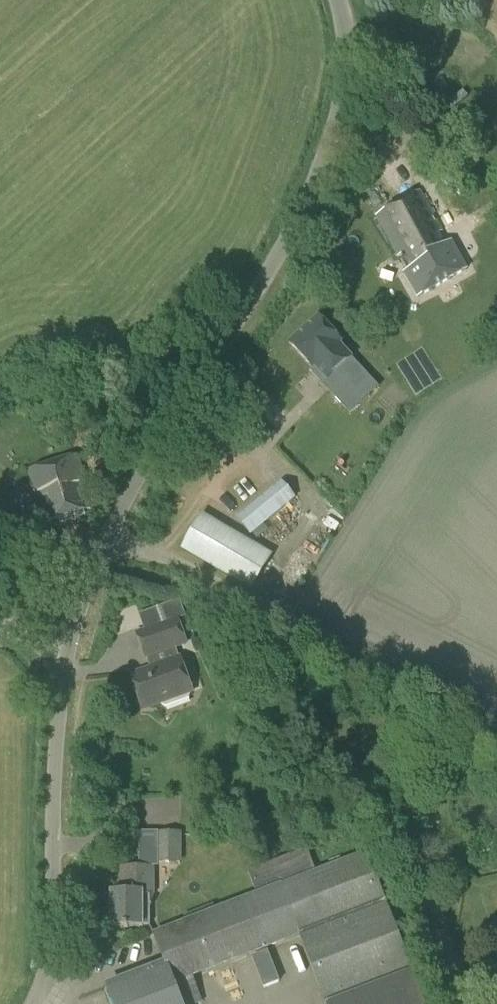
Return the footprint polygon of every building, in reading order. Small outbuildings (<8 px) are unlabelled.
[(441,86),(437,90),(444,98),(449,94),(441,86)] [(447,244),(419,192),(376,217),(406,273),(404,274),(418,298),(467,270),(451,242),(447,244)] [(362,385),(342,364),(332,353),(342,343),(318,316),(289,343),(312,369),(310,371),(321,383),(323,382),(343,403),(362,385)] [(48,523),(90,509),(81,483),(85,482),(77,457),(31,473),(38,492),(37,492),(48,523)] [(250,536),(295,498),(281,481),(236,518),(250,536)] [(253,587),(273,552),(203,514),(183,549),(253,587)] [(188,590),(190,580),(175,576),(173,587),(188,590)] [(199,617),(208,612),(200,594),(191,599),(199,617)] [(174,661),(170,649),(185,644),(177,620),(137,634),(145,658),(154,655),(158,666),(131,676),(143,710),(191,692),(180,659),(174,661)] [(181,862),(182,835),(161,834),(160,862),(181,862)] [(257,895),(316,873),(307,849),(248,872),(257,895)] [(152,868),(152,850),(130,850),(131,855),(128,855),(129,868),(121,868),(121,892),(111,892),(111,927),(149,927),(149,894),(154,894),(154,868),(152,868)] [(257,895),(154,935),(164,961),(109,983),(118,1003),(199,1003),(202,1003),(193,978),(300,936),(326,1003),(424,1003),(412,973),(413,973),(367,853),(316,873),(257,895)] [(258,954),(267,986),(282,981),(273,950),(258,954)]
